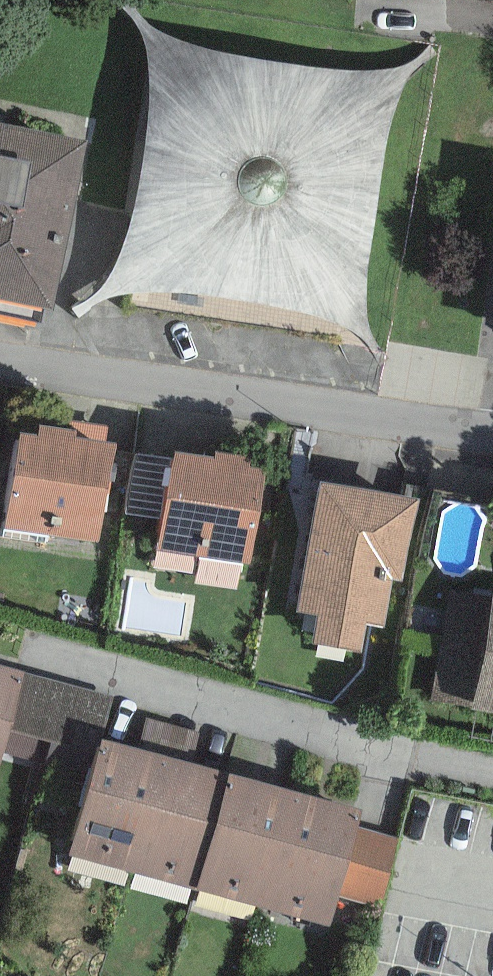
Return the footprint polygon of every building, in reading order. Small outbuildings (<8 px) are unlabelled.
[(156,49),(122,296),(368,330),(402,83),(156,49)] [(0,139),(0,302),(58,314),(91,158),(0,139)] [(38,440),(17,436),(0,536),(102,553),(119,451),(69,443),(71,434),(40,429),(38,440)] [(264,471),(171,453),(148,568),(242,586),(264,471)] [(412,497),(317,478),(284,646),(378,665),(412,497)] [(490,598),(470,706),(492,710),(492,599),(490,598)] [(0,671),(0,771),(25,678),(0,671)] [(223,773),(106,742),(76,853),(193,884),(223,773)] [(358,811),(233,776),(203,883),(328,918),(334,896),(354,825),(358,811)] [(404,839),(354,825),(334,896),(384,910),(404,839)]
